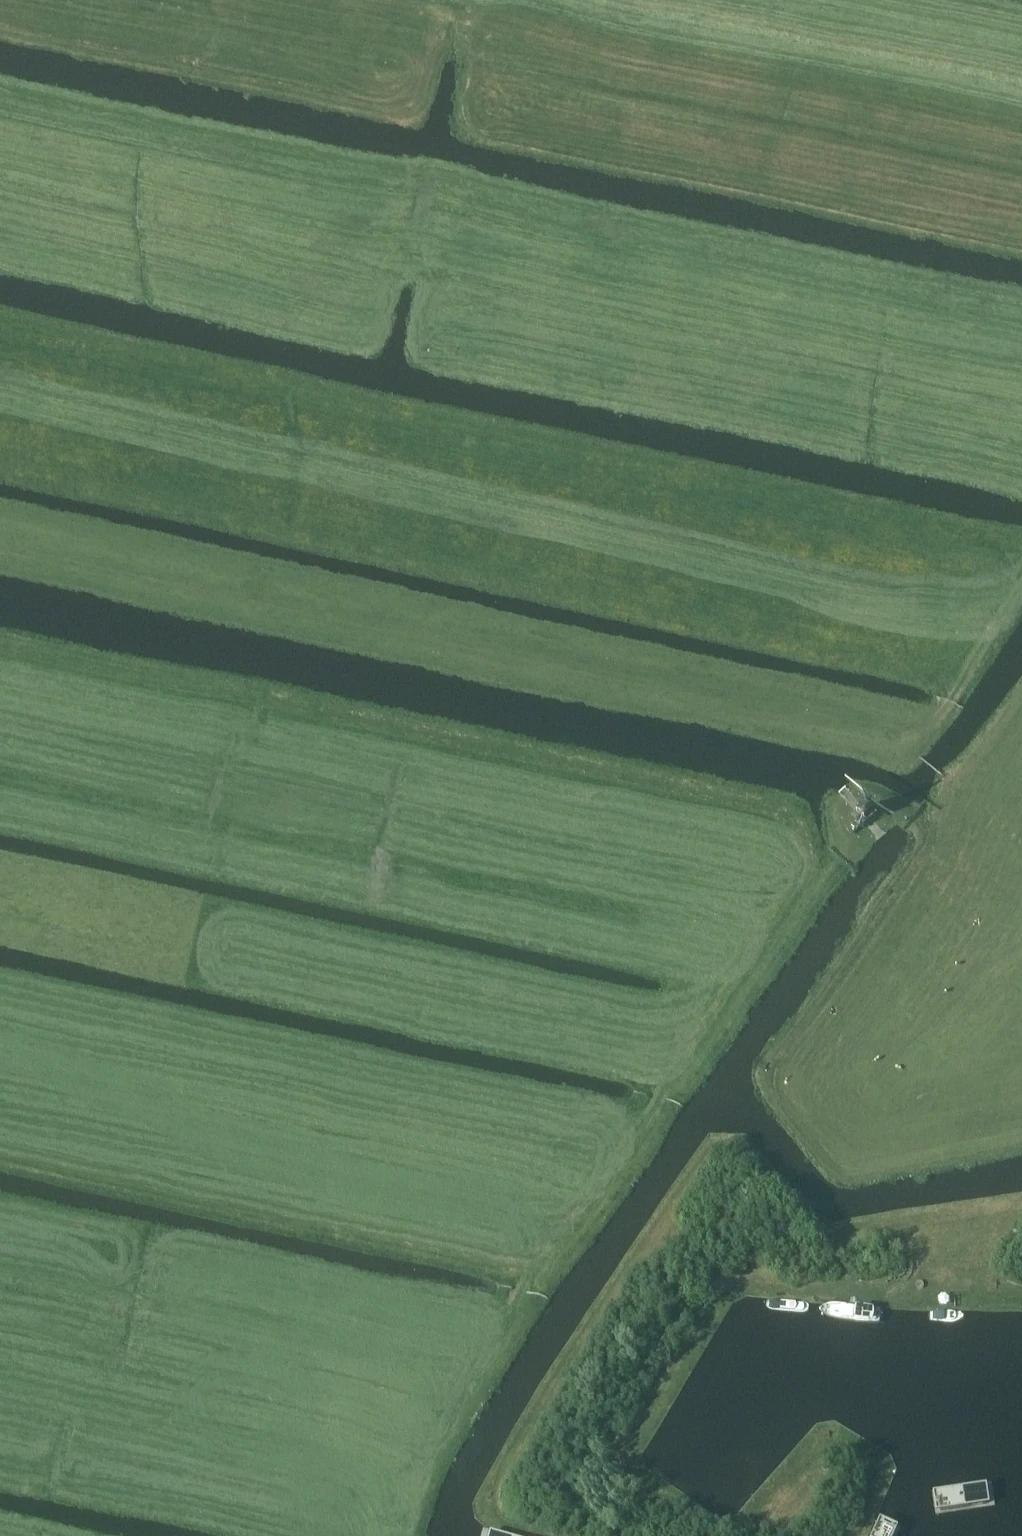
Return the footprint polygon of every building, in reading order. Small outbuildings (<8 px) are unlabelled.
[(850,809),(860,820),(871,810),(861,799),(850,809)]
